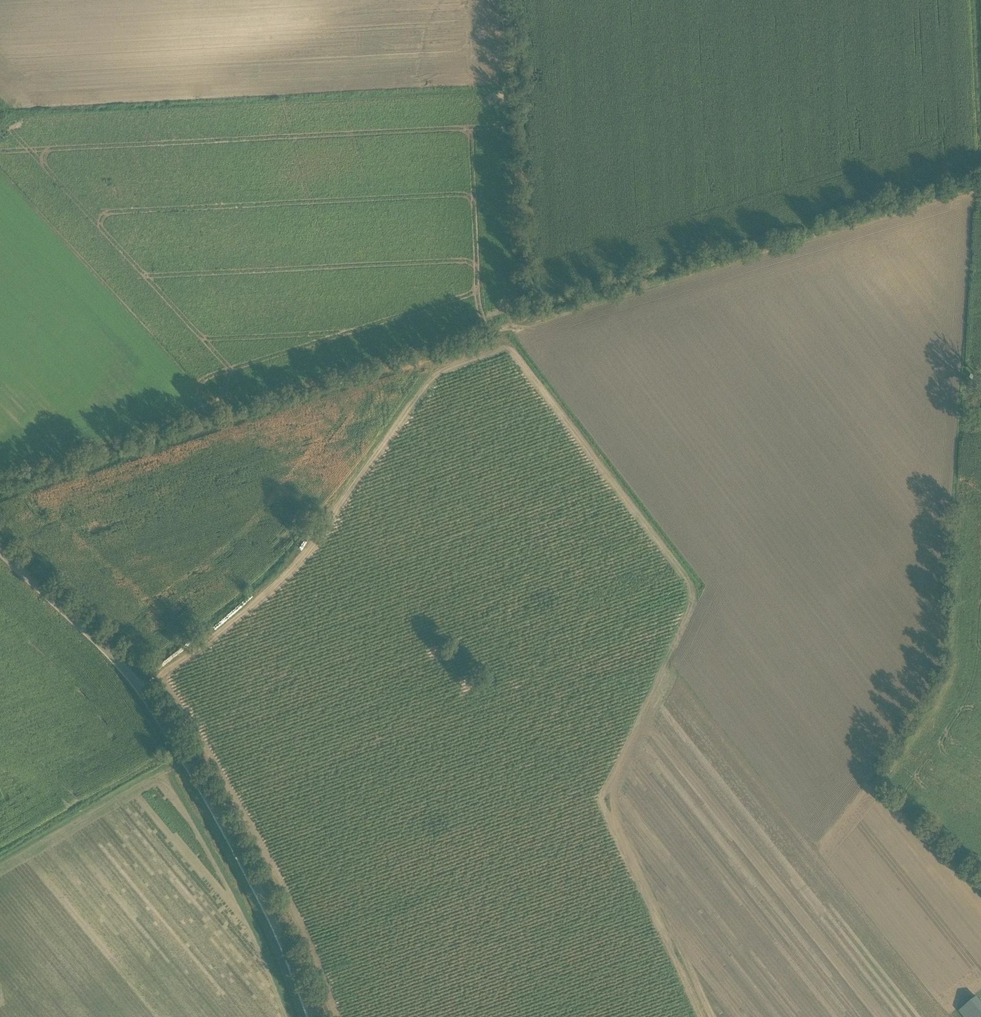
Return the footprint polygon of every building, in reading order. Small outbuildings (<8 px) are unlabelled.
[(978,997),(959,1011),(964,1016),(980,1016),(980,1001),(978,997)]
